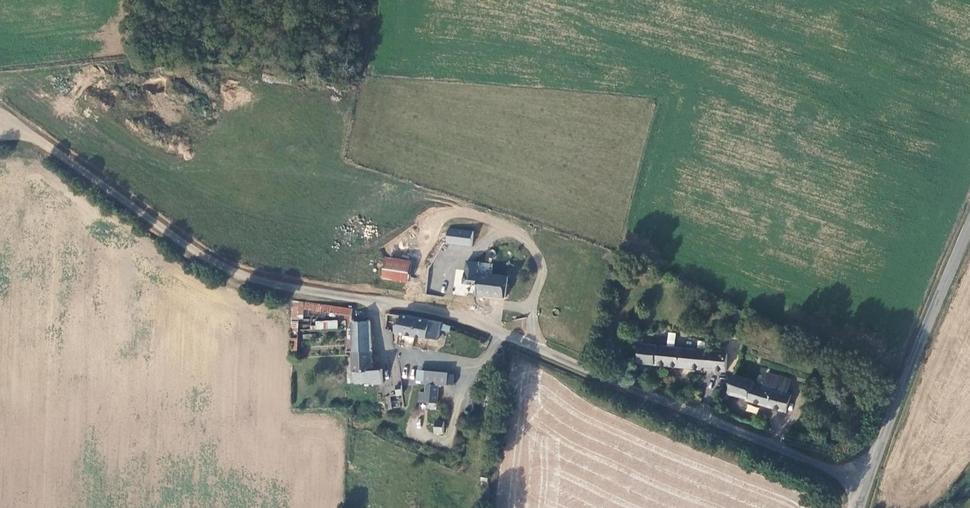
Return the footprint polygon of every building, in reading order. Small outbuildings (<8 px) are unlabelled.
[(445,243),(472,246),(473,230),(447,227),(445,243)] [(385,279),(397,281),(408,282),(412,264),(388,260),(385,279)] [(480,294),(508,297),(510,278),(482,274),(480,294)] [(432,290),(440,291),(441,275),(433,275),(432,290)] [(397,281),(396,289),(408,289),(408,282),(397,281)] [(353,317),(354,309),(293,301),(292,357),(305,356),(305,310),(353,317)] [(395,333),(421,337),(424,320),(398,315),(395,333)] [(315,329),(337,329),(337,320),(315,320),(315,329)] [(439,340),(441,323),(437,322),(424,320),(421,337),(439,340)] [(353,322),(355,353),(372,352),(371,321),(353,322)] [(728,370),(729,353),(641,344),(640,362),(728,370)] [(356,372),(373,371),(372,352),(355,353),(356,372)] [(451,372),(426,371),(425,385),(450,386),(451,372)] [(755,381),(736,376),(730,394),(788,412),(793,395),(790,394),(793,379),(770,373),(766,386),(754,383),(755,381)] [(362,396),(378,396),(377,380),(361,381),(362,396)] [(392,394),(392,407),(400,407),(400,394),(392,394)] [(757,414),(759,407),(747,404),(745,411),(757,414)] [(443,435),(444,421),(439,421),(439,426),(433,426),(432,434),(443,435)] [(666,426),(666,428),(667,430),(669,431),(671,431),(673,429),(674,427),(673,424),(670,422),(667,423),(666,426)]
